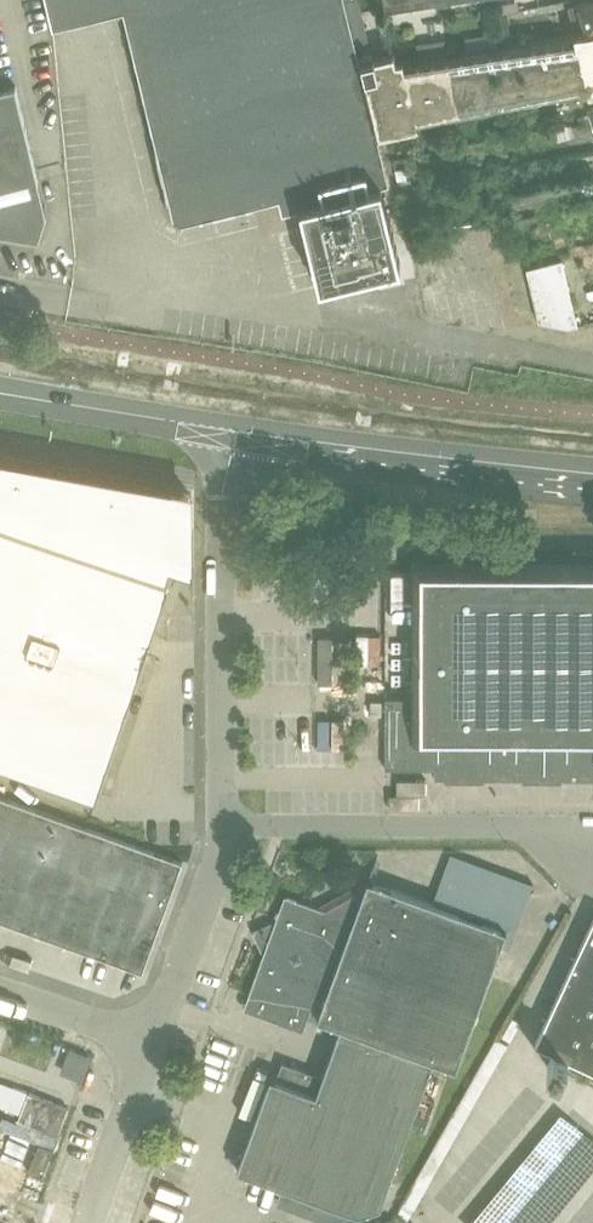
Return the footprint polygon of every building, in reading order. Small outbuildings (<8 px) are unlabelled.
[(371,45),(360,0),(47,0),(53,23),(54,23),(55,26),(118,11),(166,212),(189,225),(281,202),(283,210),(302,205),(302,204),(381,184),(382,185),(389,183),(387,173),(378,132),(359,61),(363,60),(360,47),(371,45)] [(387,11),(457,0),(386,0),(387,11)] [(565,6),(572,32),(586,28),(587,30),(592,28),(592,0),(587,0),(565,6)] [(587,30),(462,51),(396,61),(394,53),(376,58),(373,47),(372,48),(371,45),(360,47),(363,60),(359,61),(378,132),(407,126),(574,95),(590,90),(592,90),(592,28),(587,30)] [(39,238),(47,213),(39,180),(17,85),(0,89),(0,232),(39,238)] [(581,125),(561,124),(553,126),(555,134),(565,137),(576,135),(592,135),(592,124),(589,125),(581,125)] [(435,201),(431,179),(414,183),(418,205),(435,201)] [(400,262),(382,185),(381,184),(302,204),(302,205),(315,257),(310,264),(313,274),(319,278),(320,278),(321,282),(359,272),(362,286),(378,282),(375,268),(400,262)] [(453,222),(455,232),(472,228),(469,218),(453,222)] [(578,325),(572,301),(562,259),(526,267),(540,319),(539,319),(538,321),(539,321),(569,327),(571,327),(571,326),(578,325)] [(194,567),(190,565),(190,493),(0,459),(0,760),(96,795),(174,565),(194,572),(194,567)] [(415,558),(413,558),(413,686),(405,686),(405,696),(395,697),(385,697),(385,729),(385,738),(385,767),(435,768),(435,778),(444,778),(444,781),(485,781),(485,778),(522,778),(522,781),(562,781),(562,778),(592,778),(592,551),(580,551),(580,561),(505,561),(505,551),(415,551),(415,558)] [(16,925),(56,815),(1,795),(0,798),(0,919),(16,925)] [(16,925),(71,945),(84,908),(82,907),(95,871),(108,834),(56,815),(16,925)] [(108,834),(95,871),(169,897),(182,861),(108,834)] [(156,934),(169,897),(95,871),(82,907),(84,908),(156,934)] [(285,894),(276,918),(244,1008),(304,1029),(313,1002),(322,1005),(318,1017),(340,1025),(323,1075),(283,1060),(277,1077),(271,1075),(238,1169),(283,1185),(277,1203),(329,1221),(382,1204),(434,1059),(457,1067),(507,928),(368,878),(353,919),(285,894)] [(71,945),(143,971),(156,934),(84,908),(71,945)] [(592,1069),(592,919),(536,1042),(554,1051),(547,1065),(562,1072),(569,1057),(592,1069)] [(513,1046),(501,1037),(398,1208),(408,1217),(513,1046)]
